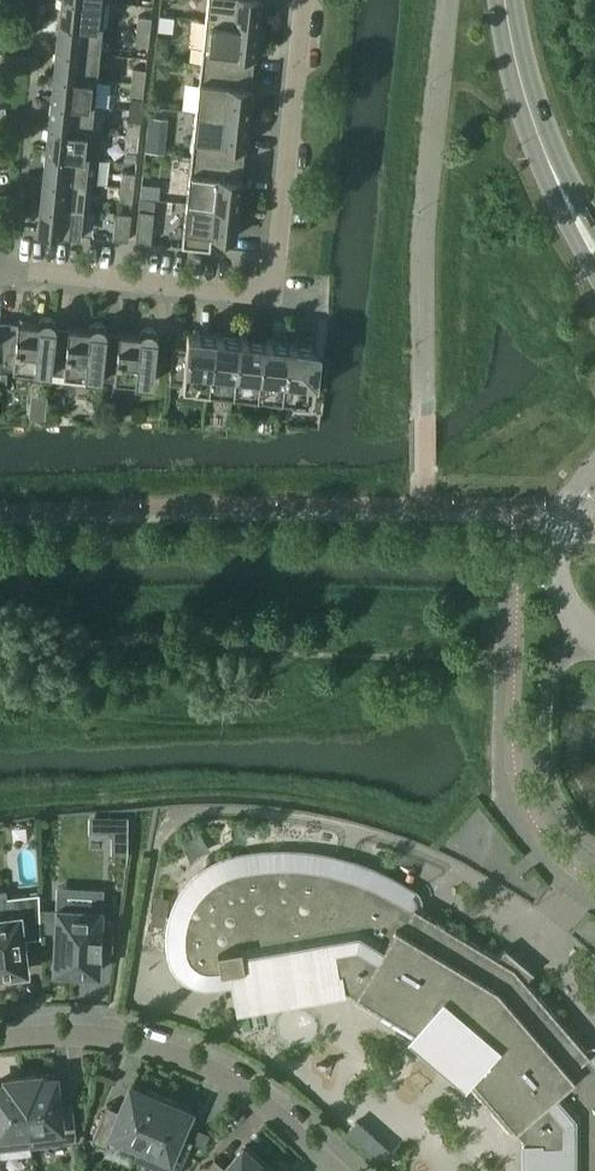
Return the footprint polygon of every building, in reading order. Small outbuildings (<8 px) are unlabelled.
[(104,1),(94,0),(60,0),(58,22),(101,27),(104,1)] [(259,0),(206,0),(204,20),(256,25),(259,0)] [(149,32),(150,17),(137,16),(135,31),(149,32)] [(251,71),(256,25),(204,20),(199,65),(251,71)] [(98,53),(101,27),(58,22),(55,48),(98,53)] [(147,46),(149,32),(135,31),(134,45),(147,46)] [(95,79),(98,53),(55,48),(52,74),(95,79)] [(246,117),(251,71),(199,65),(194,111),(246,117)] [(143,84),(145,69),(132,68),(130,82),(143,84)] [(111,80),(95,79),(52,74),(49,100),(93,105),(109,106),(111,80)] [(142,98),(143,84),(130,82),(128,97),(142,98)] [(90,131),(93,105),(49,100),(47,126),(90,131)] [(241,162),(246,117),(194,111),(190,157),(241,162)] [(147,149),(167,150),(169,116),(149,115),(147,149)] [(138,136),(139,121),(126,120),(125,134),(138,136)] [(87,157),(90,131),(47,126),(44,152),(87,157)] [(136,150),(138,136),(125,134),(123,149),(136,150)] [(100,158),(87,157),(44,152),(41,178),(84,182),(97,184),(100,158)] [(237,208),(241,162),(190,157),(185,202),(237,208)] [(132,188),(134,173),(121,172),(119,186),(132,188)] [(82,208),(84,182),(41,178),(38,204),(82,208)] [(131,202),(132,188),(119,186),(117,201),(131,202)] [(233,237),(237,208),(185,202),(180,246),(208,249),(210,234),(233,237)] [(79,235),(82,208),(38,204),(36,231),(79,235)] [(149,243),(152,211),(137,209),(134,241),(149,243)] [(127,240),(129,213),(114,212),(111,239),(127,240)] [(54,326),(54,324),(53,322),(53,321),(52,319),(50,318),(49,317),(47,317),(45,317),(43,317),(41,317),(40,318),(39,319),(38,321),(37,323),(36,324),(0,321),(0,331),(0,367),(48,372),(54,326)] [(99,377),(104,332),(104,330),(104,328),(104,327),(103,325),(101,324),(100,323),(98,322),(97,322),(95,322),(93,322),(92,323),(90,324),(89,325),(88,326),(87,328),(87,330),(54,326),(48,372),(99,377)] [(99,377),(150,383),(155,335),(155,333),(154,332),(153,330),(152,329),(151,328),(149,328),(147,327),(146,327),(144,328),(142,328),(141,329),(140,330),(139,332),(138,333),(138,335),(104,332),(99,377)] [(206,387),(211,335),(186,332),(184,348),(171,347),(167,382),(191,385),(206,387)] [(230,389),(236,338),(211,335),(206,387),(230,389)] [(255,392),(260,340),(236,338),(230,389),(255,392)] [(279,394),(284,343),(260,340),(255,392),(279,394)] [(304,395),(310,346),(284,343),(279,394),(305,397),(305,396),(304,395)] [(128,815),(89,815),(89,832),(108,832),(111,835),(128,835),(128,815)] [(198,875),(194,879),(190,882),(187,887),(183,891),(180,896),(178,900),(175,905),(173,910),(172,916),(170,921),(169,926),(169,931),(168,936),(168,941),(169,946),(169,951),(170,956),(172,961),(173,965),(175,968),(177,971),(180,974),(182,977),(185,979),(188,981),(192,983),(195,985),(199,986),(202,987),(206,987),(235,984),(238,1005),(343,987),(343,985),(348,984),(356,991),(352,997),(410,1035),(409,1036),(465,1081),(466,1079),(511,1131),(517,1126),(523,1134),(523,1139),(523,1170),(594,1170),(594,1056),(588,1053),(589,1053),(526,981),(532,972),(533,973),(534,972),(505,948),(504,949),(505,950),(497,956),(415,906),(408,895),(412,892),(413,892),(413,891),(412,890),(399,882),(391,878),(384,874),(376,870),(368,867),(360,864),(352,862),(351,862),(350,864),(335,859),(336,858),(335,857),(327,855),(319,854),(311,852),(302,852),(294,851),(279,851),(272,851),(265,851),(258,852),(251,853),(244,855),(237,857),(230,859),(223,861),(217,864),(210,867),(204,871),(198,875)] [(39,936),(40,894),(7,898),(9,915),(0,916),(0,980),(9,979),(8,973),(27,970),(23,938),(39,936)] [(100,924),(101,910),(57,907),(54,970),(57,970),(57,976),(80,977),(80,971),(98,972),(99,949),(112,950),(114,924),(100,924)] [(77,1141),(73,1110),(58,1112),(54,1077),(23,1081),(29,1131),(31,1146),(77,1141)] [(23,1081),(0,1083),(0,1149),(13,1148),(11,1133),(29,1131),(23,1081)] [(134,1159),(161,1095),(147,1089),(145,1093),(131,1086),(117,1119),(103,1113),(92,1141),(106,1147),(109,1140),(136,1152),(133,1159),(134,1159)] [(175,1143),(189,1111),(175,1105),(176,1101),(161,1095),(134,1159),(164,1170),(180,1170),(189,1148),(175,1143)] [(357,1121),(347,1132),(378,1160),(388,1148),(357,1121)] [(269,1166),(268,1165),(266,1168),(243,1148),(222,1170),(265,1170),(269,1166)]
